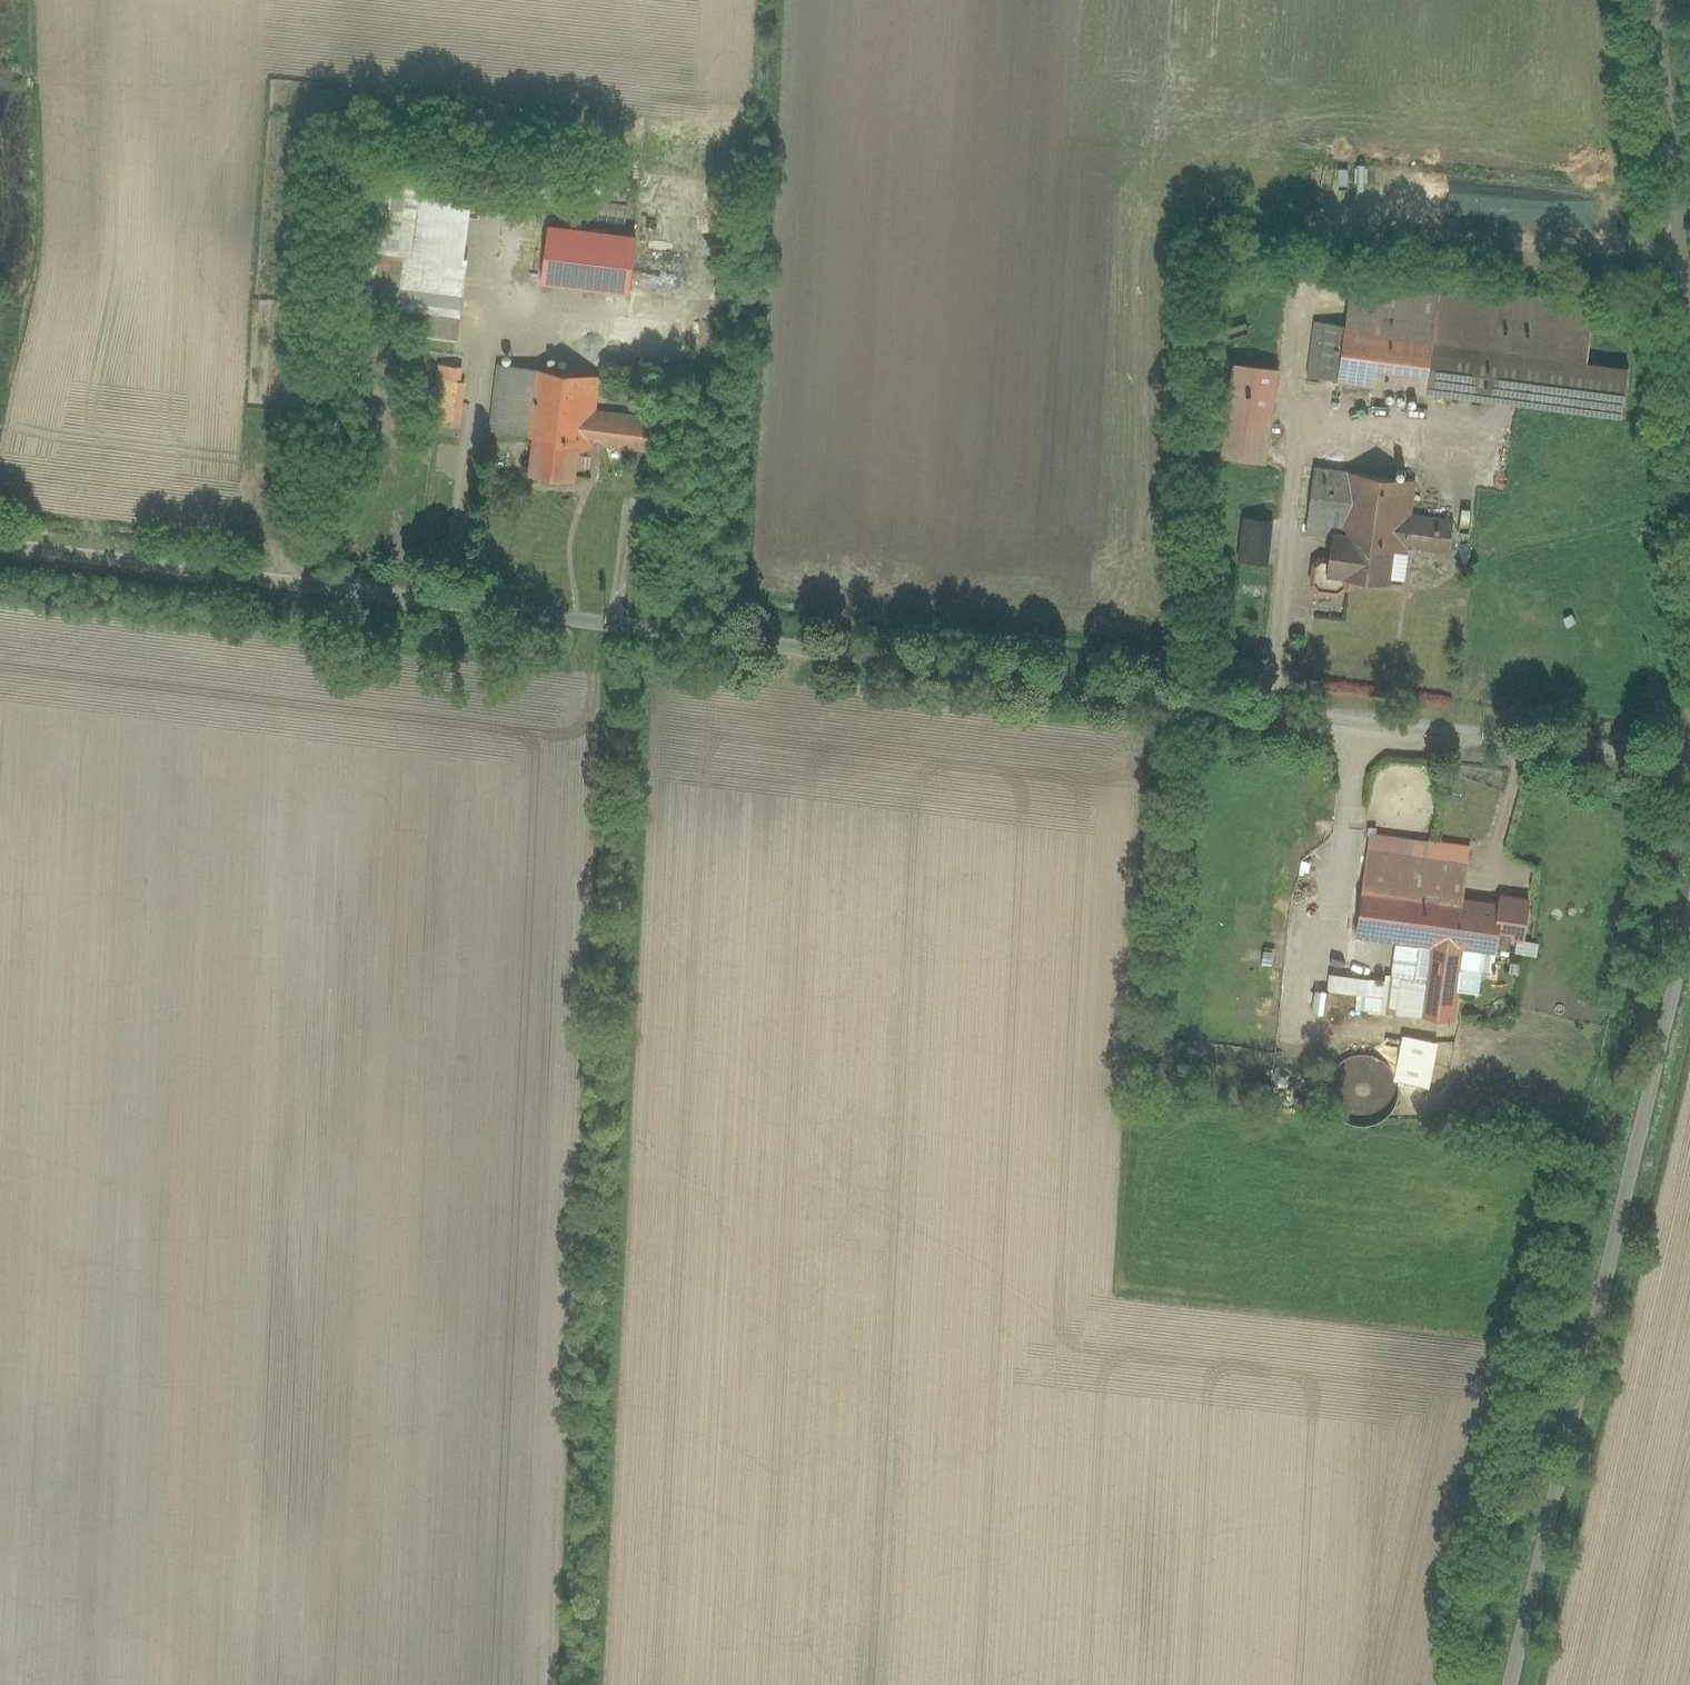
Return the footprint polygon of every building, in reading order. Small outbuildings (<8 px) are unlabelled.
[(384,330),(457,339),(468,260),(463,259),(469,214),(400,205),(384,330)] [(545,224),(538,284),(625,294),(632,234),(545,224)] [(1626,357),(1585,352),(1592,297),(1351,265),(1336,373),(1619,411),(1626,357)] [(1264,459),(1277,360),(1219,353),(1207,452),(1264,459)] [(601,384),(499,369),(490,431),(532,437),(526,477),(581,485),(586,450),(658,460),(664,422),(597,412),(601,384)] [(443,370),(434,428),(460,432),(467,387),(464,386),(466,373),(443,370)] [(1420,477),(1313,464),(1305,529),(1319,531),(1316,557),(1309,562),(1307,581),(1316,592),(1336,593),(1341,585),(1414,595),(1419,552),(1453,557),(1458,516),(1415,510),(1420,477)] [(1471,846),(1370,830),(1357,935),(1396,940),(1389,1011),(1459,1020),(1463,988),(1482,990),(1483,970),(1497,970),(1498,950),(1527,952),(1534,893),(1501,890),(1500,898),(1465,893),(1471,846)] [(1348,1054),(1338,1060),(1329,1069),(1325,1080),(1324,1093),(1328,1105),(1335,1115),(1346,1122),(1358,1125),(1370,1124),(1381,1119),(1389,1111),(1395,1100),(1397,1089),(1395,1077),(1390,1067),(1382,1059),(1371,1053),(1360,1052),(1348,1054)]
